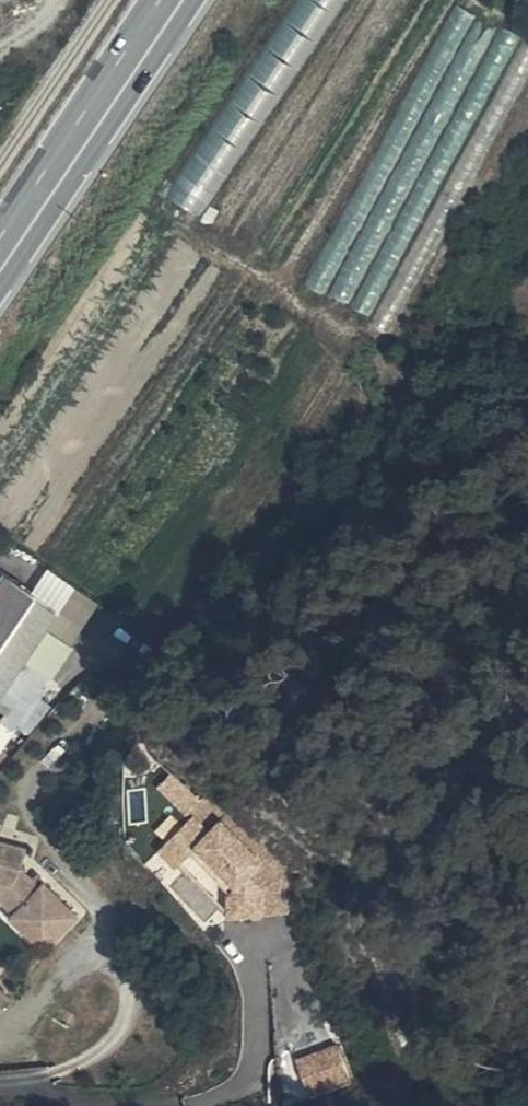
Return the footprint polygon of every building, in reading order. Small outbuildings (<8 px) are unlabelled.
[(176,197),(209,218),(341,0),(296,0),(176,197)] [(41,567),(10,545),(0,560),(0,626),(41,567)] [(41,567),(0,626),(0,673),(61,582),(41,567)] [(50,709),(18,753),(34,764),(66,721),(50,709)] [(21,850),(25,831),(0,824),(0,845),(21,850)] [(183,824),(148,850),(163,870),(178,860),(211,905),(209,924),(241,926),(243,905),(230,890),(244,880),(210,833),(197,843),(183,824)] [(2,886),(18,899),(13,903),(48,938),(87,899),(51,864),(42,869),(25,851),(21,850),(0,845),(0,885),(2,886)] [(0,975),(0,997),(11,986),(0,975)] [(300,1054),(313,1094),(354,1081),(342,1042),(300,1054)]
